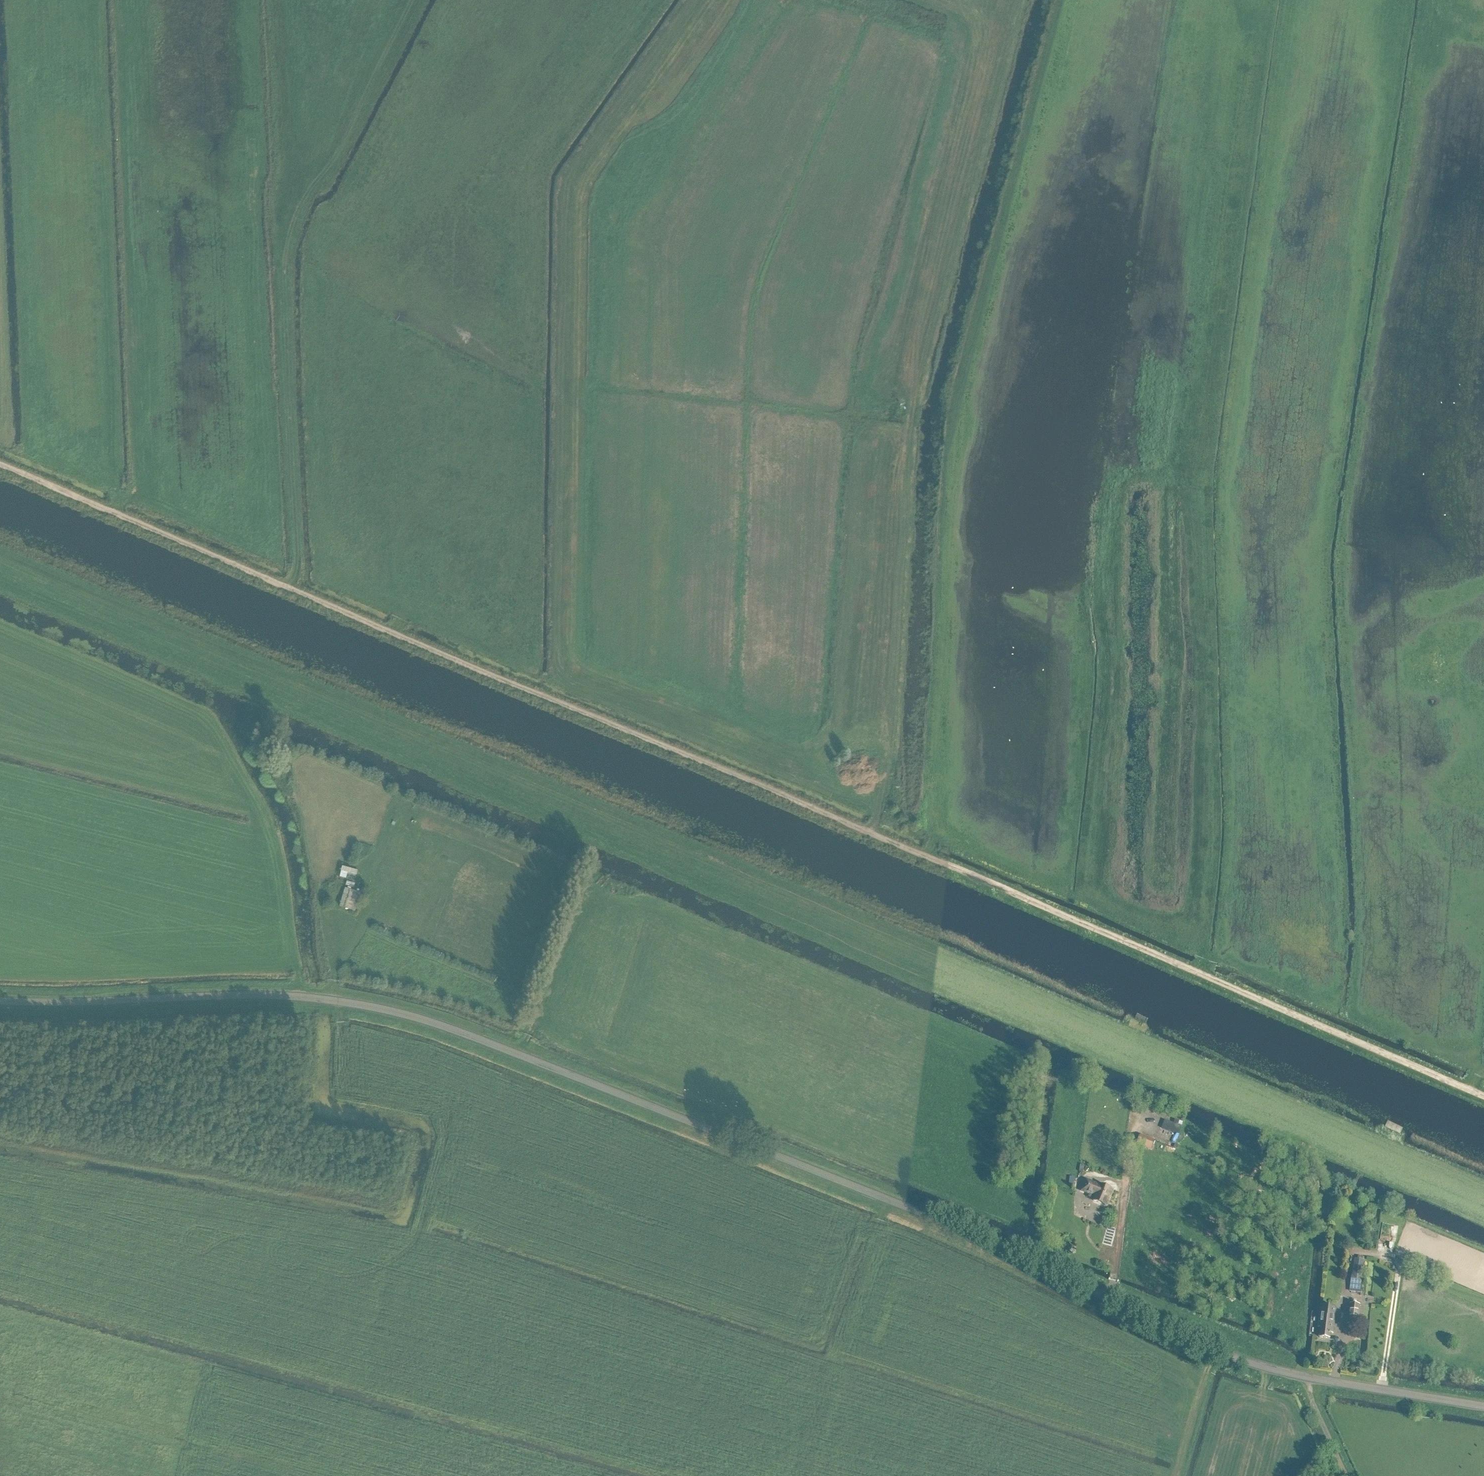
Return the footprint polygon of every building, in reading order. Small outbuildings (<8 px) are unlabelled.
[(343,866),(342,871),(350,873),(349,879),(356,881),(359,869),(343,866)] [(339,908),(355,912),(360,893),(344,889),(339,908)] [(1178,1125),(1179,1122),(1175,1120),(1173,1124),(1164,1121),(1162,1129),(1178,1134),(1181,1126),(1178,1125)] [(1389,1121),(1386,1127),(1401,1133),(1404,1127),(1389,1121)] [(1151,1152),(1156,1141),(1141,1135),(1136,1145),(1151,1152)] [(1107,1207),(1113,1191),(1086,1180),(1081,1193),(1090,1196),(1089,1198),(1093,1200),(1093,1201),(1107,1207)] [(1367,1209),(1361,1208),(1359,1221),(1364,1222),(1367,1209)] [(1361,1286),(1364,1261),(1354,1260),(1352,1277),(1351,1277),(1349,1293),(1361,1294),(1362,1287),(1361,1286)] [(1358,1326),(1360,1306),(1349,1304),(1347,1325),(1358,1326)] [(1332,1334),(1335,1315),(1336,1308),(1320,1306),(1318,1327),(1320,1328),(1319,1338),(1329,1339),(1330,1334),(1332,1334)]
